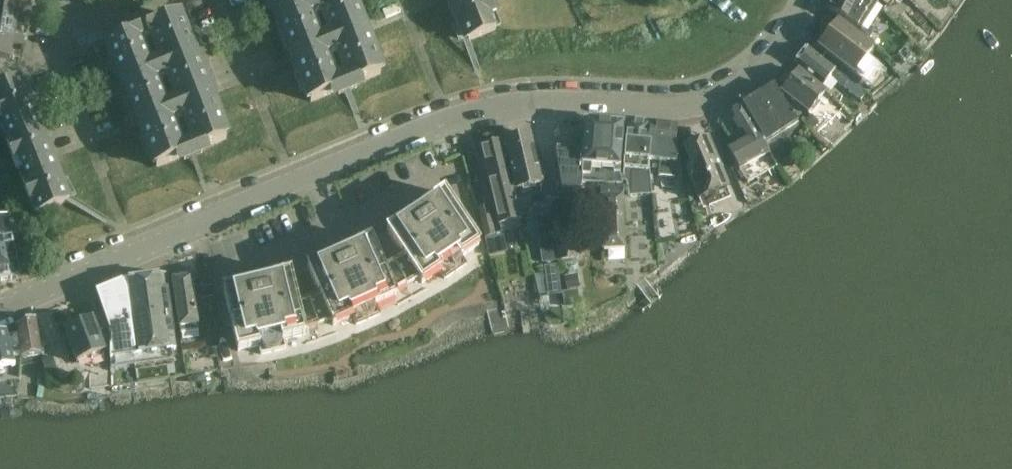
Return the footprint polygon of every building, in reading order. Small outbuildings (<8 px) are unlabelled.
[(20,5),(20,1),(15,0),(0,0),(0,18),(17,21),(16,25),(26,27),(27,18),(17,17),(19,5),(20,5)] [(350,0),(269,0),(311,103),(336,92),(338,97),(356,89),(355,85),(381,74),(350,0)] [(458,16),(460,22),(463,30),(468,41),(468,42),(496,31),(491,18),(496,16),(490,0),(485,0),(483,1),(483,0),(451,0),(458,16)] [(826,11),(843,20),(858,28),(857,29),(861,32),(878,5),(872,1),(870,0),(832,0),(826,11)] [(13,41),(13,45),(22,47),(24,38),(14,37),(16,25),(17,21),(0,18),(0,39),(13,41)] [(226,140),(177,18),(107,46),(156,168),(182,157),(184,162),(202,154),(200,150),(226,140)] [(837,23),(818,47),(826,53),(854,76),(868,58),(874,51),(839,24),(837,23)] [(0,39),(0,60),(10,62),(13,45),(13,41),(0,39)] [(866,96),(807,48),(794,64),(823,87),(831,77),(861,102),(866,96)] [(826,94),(798,72),(782,92),(810,115),(826,94)] [(18,81),(0,88),(0,116),(40,214),(67,203),(18,81)] [(773,86),(743,106),(775,168),(797,156),(784,133),(798,124),(773,86)] [(747,183),(775,168),(743,106),(728,115),(743,140),(726,150),(738,171),(740,171),(747,183)] [(650,182),(649,163),(649,145),(648,145),(650,124),(627,121),(623,175),(627,188),(628,197),(651,196),(650,182)] [(582,152),(550,149),(558,196),(581,198),(582,184),(600,186),(603,229),(599,231),(597,234),(596,238),(596,242),(598,247),(602,248),(602,250),(625,249),(622,197),(620,170),(623,126),(584,124),(582,152)] [(649,145),(649,163),(659,164),(658,178),(674,179),(677,147),(675,147),(677,127),(677,126),(650,124),(648,145),(649,145)] [(541,185),(530,136),(504,141),(515,191),(541,185)] [(728,191),(707,139),(684,149),(700,202),(728,191)] [(520,221),(502,142),(480,147),(498,226),(520,221)] [(404,259),(394,265),(406,287),(418,280),(421,284),(438,272),(444,280),(465,265),(461,259),(478,246),(444,194),(423,208),(424,211),(410,221),(408,218),(387,232),(404,259)] [(577,260),(575,249),(570,212),(551,215),(556,249),(558,263),(577,260)] [(490,214),(480,217),(485,240),(489,256),(505,252),(501,234),(495,236),(490,214)] [(20,279),(15,257),(28,254),(22,226),(9,230),(8,223),(0,225),(0,283),(20,279)] [(320,298),(309,302),(317,326),(331,322),(333,326),(352,318),(356,326),(380,315),(376,307),(396,299),(394,294),(406,287),(394,265),(383,270),(370,241),(347,251),(348,254),(332,262),(331,259),(307,269),(320,298)] [(317,326),(309,302),(297,306),(290,275),(265,281),(266,284),(249,288),(248,285),(223,291),(238,352),(259,347),(261,356),(286,350),(284,341),(305,336),(303,331),(317,326)] [(111,348),(110,348),(111,361),(175,351),(165,276),(122,282),(96,293),(104,316),(105,318),(109,339),(111,339),(111,348)] [(198,332),(191,279),(172,282),(180,335),(198,332)] [(104,350),(110,348),(111,348),(111,339),(109,339),(105,318),(104,316),(93,320),(92,319),(64,330),(77,363),(90,358),(92,362),(104,357),(102,354),(105,353),(104,350)] [(16,328),(19,345),(21,357),(21,358),(41,356),(35,319),(15,327),(16,328)] [(15,367),(13,360),(20,358),(18,335),(7,337),(6,333),(0,334),(0,371),(15,367)]
